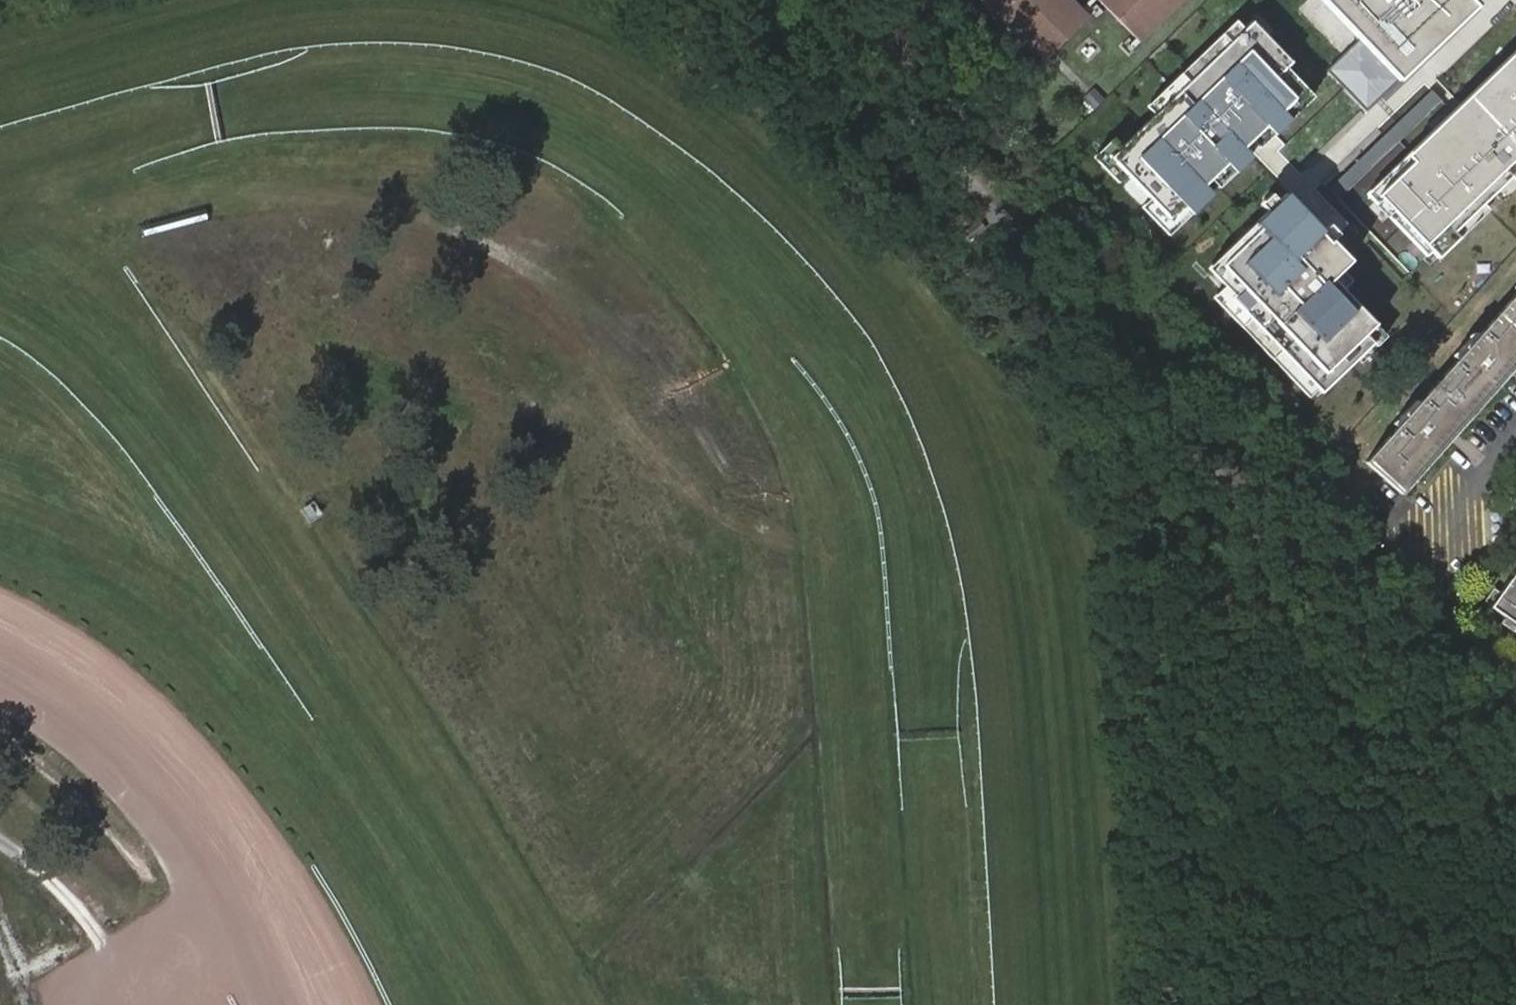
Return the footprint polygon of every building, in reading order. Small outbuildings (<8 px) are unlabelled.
[(1065,0),(994,0),(1051,60),(1087,24),(1065,0)] [(1176,0),(1100,0),(1136,39),(1176,0)] [(1491,0),(1340,0),(1415,78),(1493,3),(1491,0)] [(1261,20),(1119,157),(1186,225),(1263,151),(1316,99),(1290,72),(1301,61),(1261,20)] [(1372,190),(1438,258),(1515,183),(1515,51),(1372,190)] [(1102,106),(1093,96),(1083,105),(1093,115),(1102,106)] [(1298,181),(1211,262),(1330,388),(1393,329),(1343,276),(1366,254),(1298,181)] [(1515,366),(1515,294),(1472,343),(1468,339),(1458,351),(1462,354),(1412,410),(1408,407),(1398,418),(1402,421),(1365,462),(1401,495),(1414,480),(1515,366)] [(1486,603),(1505,617),(1511,622),(1508,626),(1515,631),(1515,563),(1486,603)] [(1511,622),(1505,617),(1503,621),(1508,626),(1511,622)]
